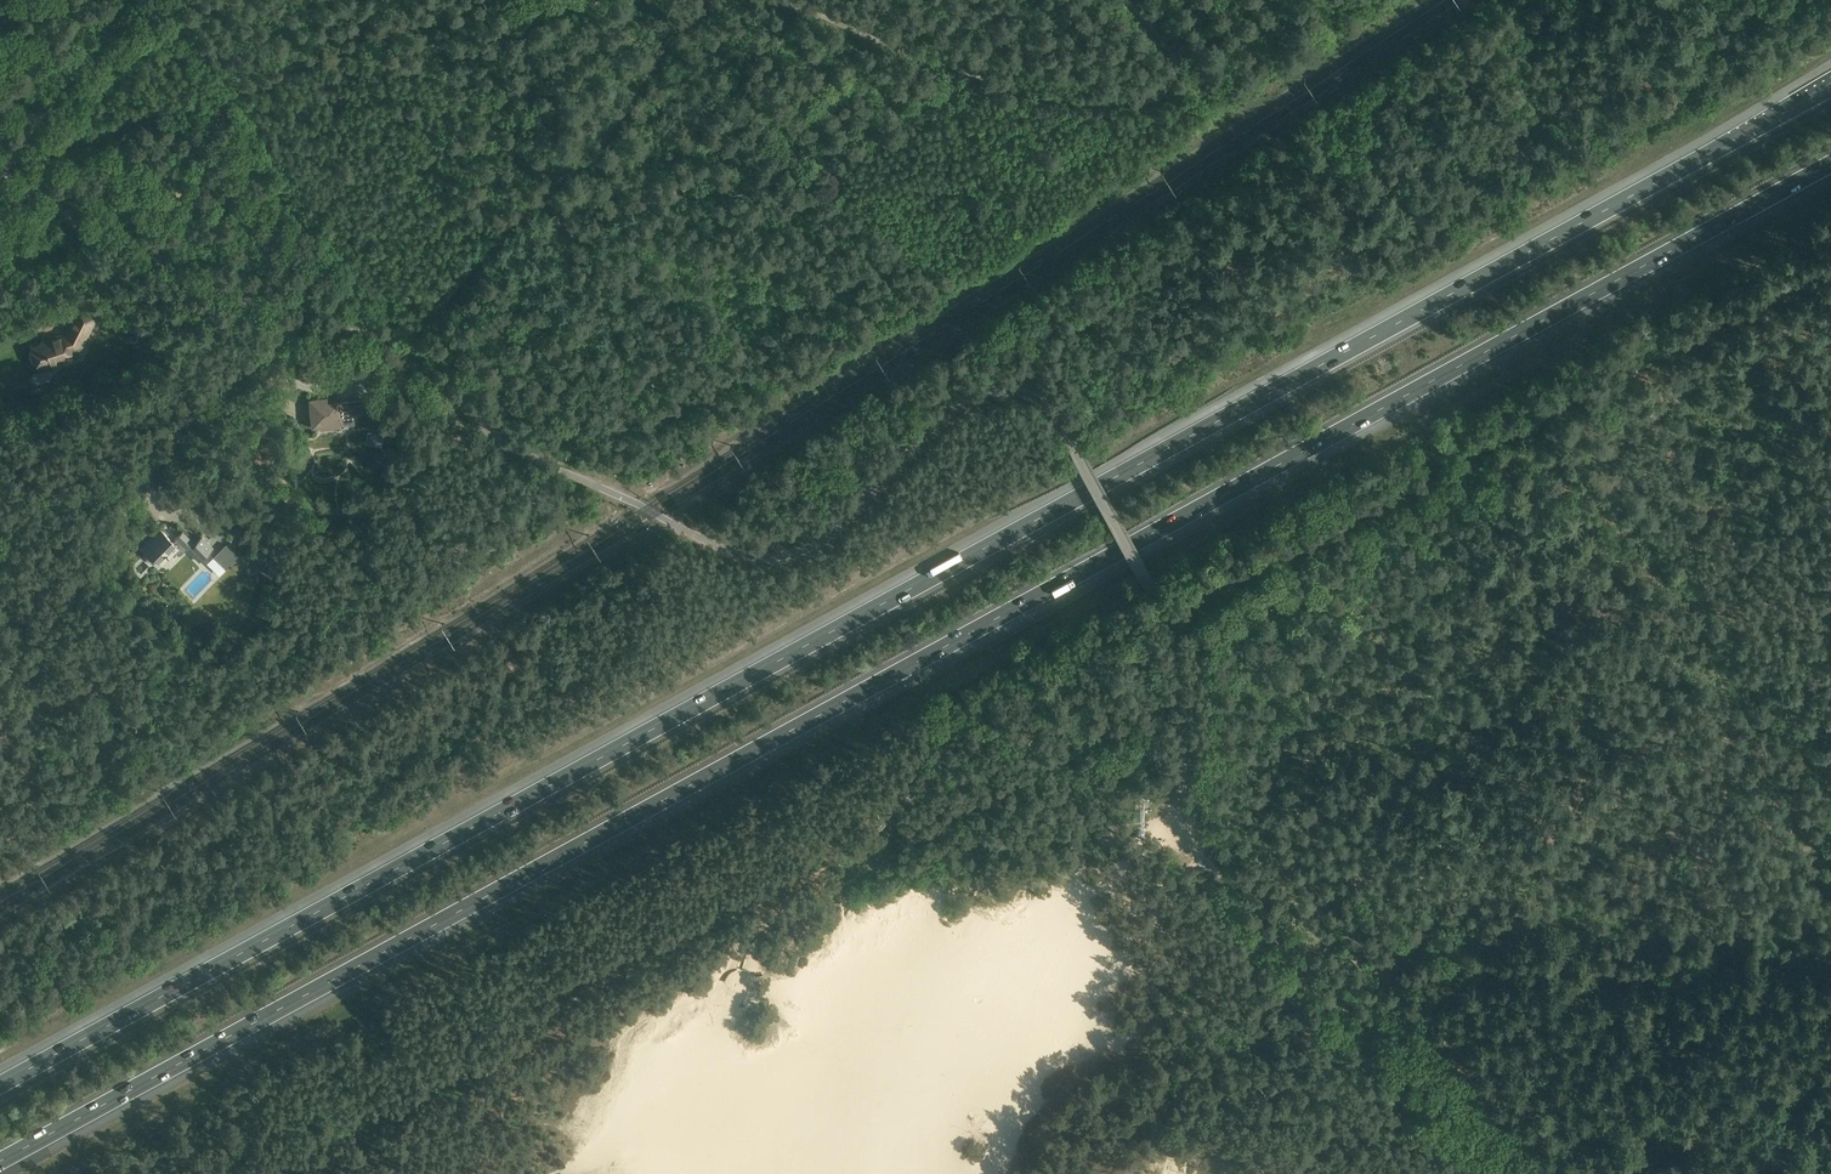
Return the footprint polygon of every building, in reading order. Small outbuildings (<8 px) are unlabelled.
[(34,352),(32,356),(34,362),(38,364),(39,368),(43,370),(57,366),(59,362),(71,358),(70,353),(80,350),(96,320),(78,311),(67,334),(52,338),(51,340),(51,342),(33,348),(34,352)] [(319,399),(311,400),(313,428),(321,427),(321,430),(337,428),(337,426),(345,425),(354,424),(353,414),(364,413),(362,400),(348,402),(328,403),(326,401),(322,401),(319,399)] [(212,513),(224,521),(228,514),(216,506),(212,513)] [(154,561),(156,559),(162,565),(176,551),(181,555),(187,548),(200,561),(213,547),(203,536),(196,543),(183,530),(173,541),(162,531),(145,548),(150,553),(148,555),(148,558),(151,561),(154,561)] [(277,544),(267,544),(268,573),(278,572),(277,544)] [(218,551),(213,556),(226,569),(231,564),(218,551)] [(123,563),(135,571),(142,560),(131,552),(123,563)] [(209,574),(213,569),(205,563),(201,568),(209,574)] [(103,1099),(90,1104),(92,1110),(105,1106),(103,1099)]
